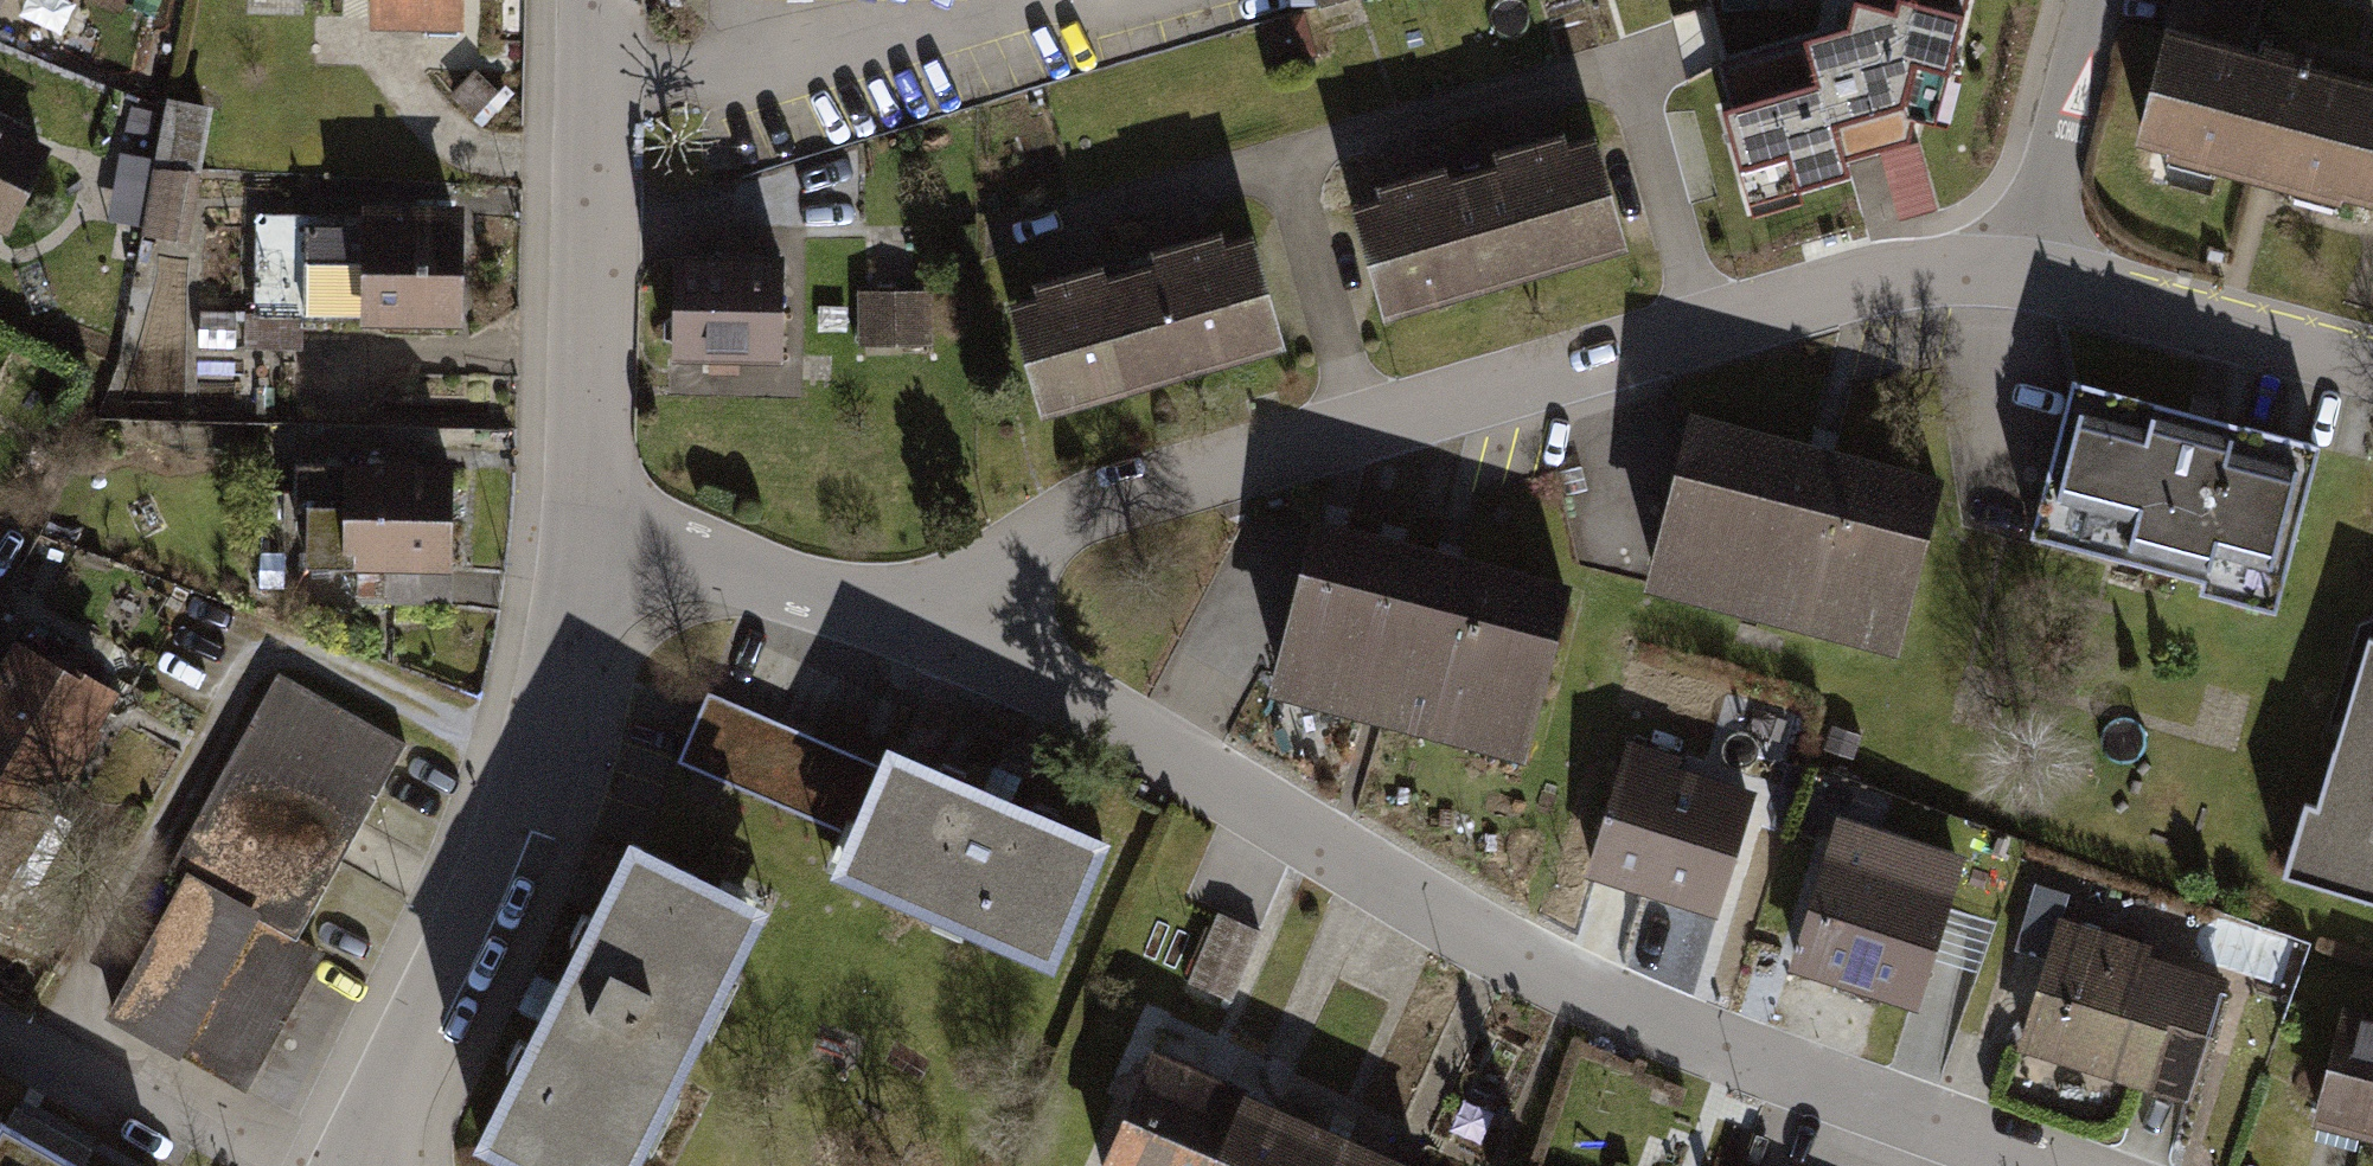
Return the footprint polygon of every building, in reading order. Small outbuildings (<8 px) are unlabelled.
[(15,12),(21,0),(0,0),(0,5),(15,12)] [(374,22),(462,22),(462,0),(375,0),(374,22)] [(1749,227),(1817,208),(1814,182),(1862,170),(1858,149),(1917,135),(1920,122),(1954,131),(1971,58),(1958,54),(1972,0),(1843,0),(1841,5),(1795,19),(1797,24),(1714,48),(1724,87),(1710,92),(1749,227)] [(2234,37),(2245,0),(2160,0),(2154,19),(2234,37)] [(2126,129),(2259,164),(2364,192),(2372,157),(2372,73),(2234,37),(2154,19),(2126,129)] [(209,103),(164,98),(155,165),(200,170),(209,103)] [(1473,163),(1507,280),(1629,245),(1595,127),(1565,136),(1562,124),(1519,136),(1492,144),(1496,157),(1473,163)] [(16,230),(49,161),(0,138),(0,222),(16,230)] [(134,216),(145,153),(122,149),(111,211),(134,216)] [(1351,198),(1385,315),(1507,280),(1473,163),(1450,170),(1446,157),(1410,167),(1376,177),(1380,190),(1351,198)] [(198,174),(153,168),(144,236),(189,241),(198,174)] [(307,314),(462,313),(461,209),(361,210),(361,227),(307,227),(307,314)] [(1130,261),(1163,380),(1286,345),(1252,226),(1224,234),(1221,224),(1180,235),(1152,243),(1155,254),(1130,261)] [(772,255),(666,256),(667,351),(773,349),(772,255)] [(1009,296),(1043,414),(1163,380),(1130,261),(1107,268),(1104,256),(1063,268),(1032,277),(1035,289),(1009,296)] [(925,289),(852,291),(853,338),(926,337),(925,289)] [(299,315),(245,314),(244,349),(298,350),(299,315)] [(2041,453),(2018,538),(2264,608),(2307,447),(2060,381),(2041,453)] [(1648,528),(1637,571),(1880,636),(1919,493),(1807,463),(1675,428),(1648,528)] [(345,472),(345,565),(450,565),(450,472),(345,472)] [(1332,528),(1295,517),(1277,579),(1248,675),(1323,696),(1370,539),(1332,528)] [(1389,544),(1370,539),(1323,696),(1358,706),(1365,708),(1376,711),(1402,718),(1443,560),(1389,544)] [(1443,560),(1402,718),(1502,745),(1538,584),(1467,566),(1443,560)] [(0,646),(0,770),(58,800),(113,694),(4,638),(0,646)] [(2272,878),(2372,909),(2372,641),(2361,638),(2308,809),(2293,803),(2272,878)] [(278,672),(169,867),(183,875),(259,916),(297,937),(405,742),(278,672)] [(848,834),(878,768),(709,692),(679,759),(848,834)] [(1615,738),(1576,872),(1706,910),(1742,787),(1665,764),(1668,753),(1615,738)] [(848,834),(835,864),(1052,961),(1108,837),(890,740),(878,768),(848,834)] [(2,905),(58,800),(0,770),(0,904),(2,905)] [(1826,821),(1783,959),(1906,997),(1949,859),(1826,821)] [(482,1136),(542,1165),(627,1165),(761,900),(633,836),(482,1136)] [(180,1058),(259,916),(183,875),(105,1016),(180,1058)] [(297,937),(259,916),(180,1058),(245,1094),(324,952),(297,937)] [(1208,917),(1177,985),(1216,1003),(1247,934),(1208,917)] [(2050,919),(2012,1044),(2179,1094),(2214,976),(2138,953),(2140,946),(2050,919)] [(2308,1108),(2372,1126),(2372,1019),(2336,1008),(2308,1108)] [(1221,1089),(1135,1052),(1091,1154),(1119,1165),(1188,1165),(1221,1089)] [(1188,1165),(1402,1165),(1221,1089),(1188,1165)] [(0,1119),(0,1165),(82,1165),(0,1119)]
